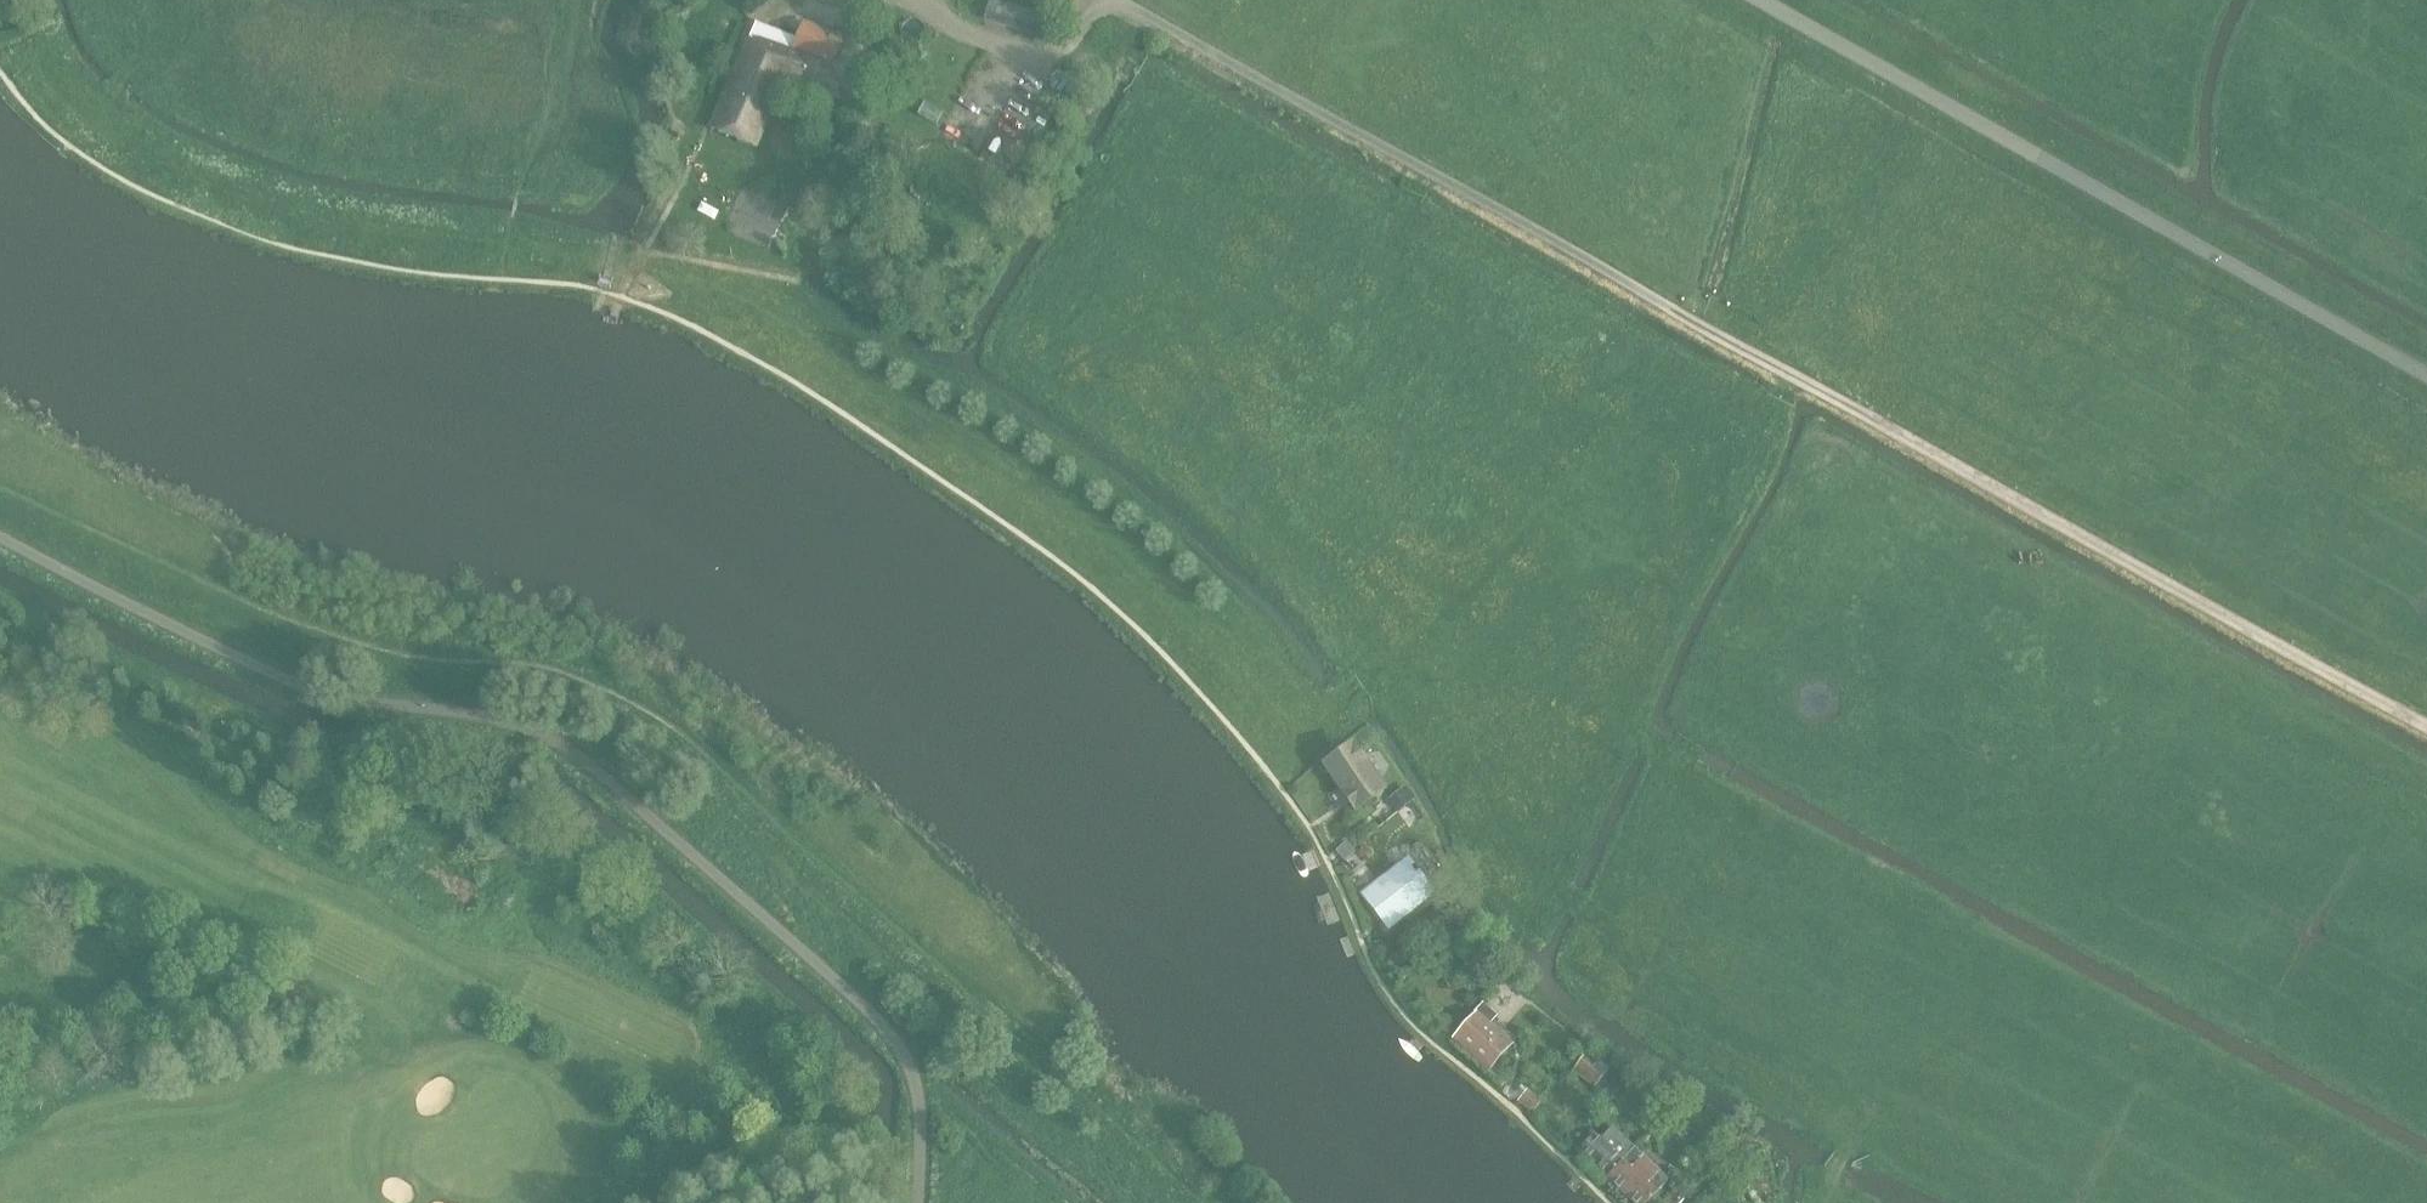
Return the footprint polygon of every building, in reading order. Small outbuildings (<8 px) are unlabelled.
[(1036,35),(1043,11),(1005,0),(992,0),(986,20),(1036,35)] [(799,39),(757,23),(712,129),(756,147),(779,90),(794,96),(790,105),(801,110),(809,89),(850,106),(859,82),(869,86),(876,69),(866,65),(871,51),(847,41),(805,24),(799,39)] [(885,123),(864,111),(854,128),(875,140),(885,123)] [(1384,791),(1365,764),(1365,759),(1364,754),(1360,751),(1355,751),(1354,749),(1327,767),(1357,810),(1384,791)] [(1400,810),(1418,798),(1410,785),(1391,797),(1400,810)] [(1432,895),(1408,864),(1366,896),(1390,927),(1432,895)] [(1413,934),(1398,941),(1403,951),(1426,940),(1419,926),(1411,929),(1413,934)] [(1490,1069),(1510,1048),(1511,1046),(1476,1015),(1454,1040),(1486,1069),(1490,1069)] [(1606,1070),(1587,1056),(1572,1072),(1615,1107),(1636,1084),(1612,1065),(1606,1070)] [(1607,1180),(1612,1184),(1640,1156),(1635,1151),(1612,1129),(1601,1141),(1596,1136),(1579,1153),(1607,1180)] [(1668,1182),(1640,1156),(1612,1184),(1632,1202),(1648,1202),(1668,1182)]
